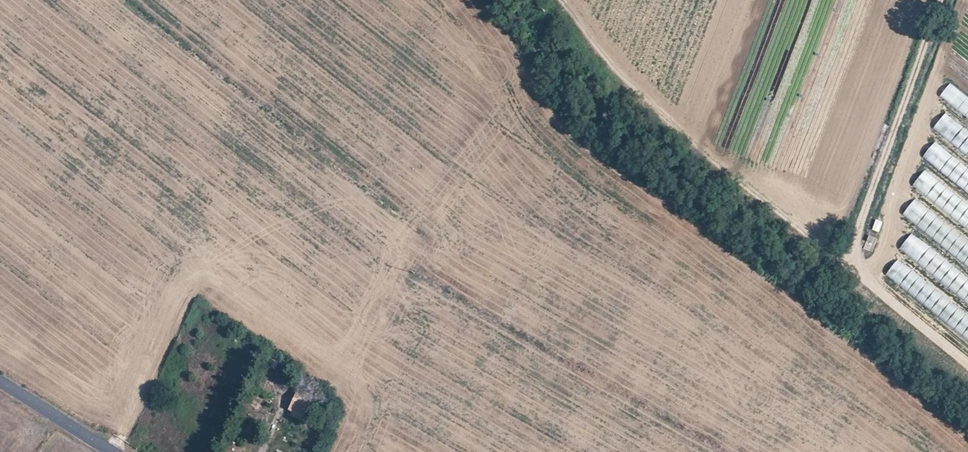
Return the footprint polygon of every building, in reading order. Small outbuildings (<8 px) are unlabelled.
[(951,83),(940,95),(967,119),(967,98),(951,83)] [(952,143),(967,155),(967,133),(962,129),(952,143)] [(941,172),(967,193),(967,170),(952,158),(941,172)] [(923,172),(912,187),(967,228),(967,205),(923,172)] [(967,264),(967,241),(913,200),(903,214),(967,264)] [(873,231),(880,232),(883,221),(875,219),(873,231)] [(862,250),(871,253),(876,239),(867,236),(862,250)] [(919,262),(967,297),(967,296),(967,279),(928,249),(919,262)] [(886,275),(943,315),(953,301),(896,261),(886,275)] [(322,398),(298,388),(290,409),(314,418),(322,398)] [(314,443),(319,429),(312,426),(307,440),(314,443)]
